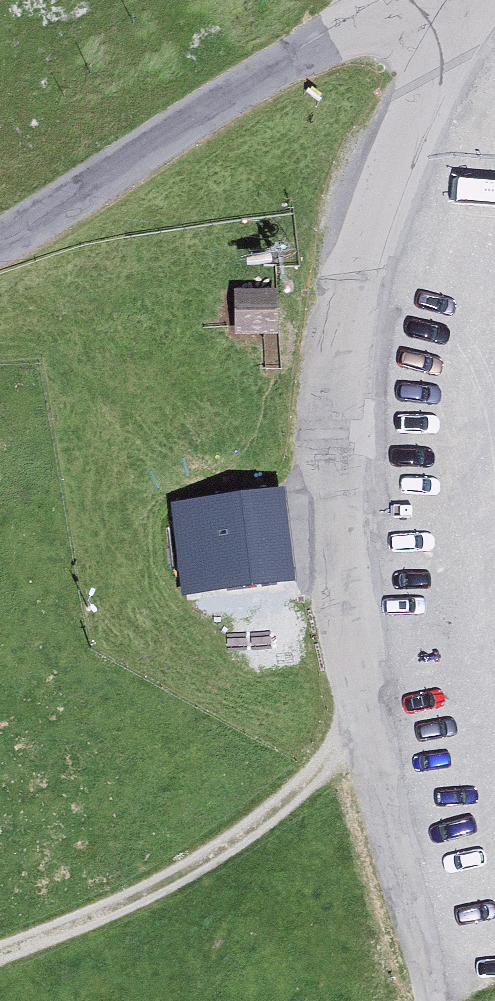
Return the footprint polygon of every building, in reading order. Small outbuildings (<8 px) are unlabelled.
[(241,331),(265,330),(264,297),(240,297),(241,331)] [(277,489),(268,490),(266,476),(180,485),(179,499),(187,572),(285,562),(277,489)]
